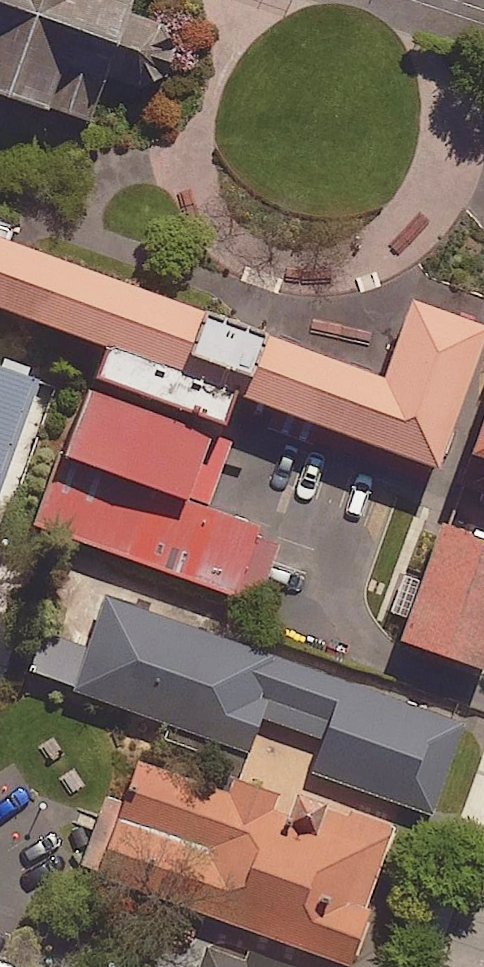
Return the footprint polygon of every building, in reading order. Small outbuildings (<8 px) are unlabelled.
[(95,126),(112,79),(145,91),(171,77),(179,50),(166,27),(133,15),(138,0),(0,0),(0,93),(95,126)] [(0,227),(0,301),(457,461),(483,385),(483,315),(420,293),(395,365),(130,272),(0,227)] [(33,381),(0,370),(0,479),(33,381)] [(30,522),(232,595),(261,515),(219,501),(199,492),(225,421),(84,371),(30,522)] [(476,460),(483,462),(483,436),(476,460)] [(396,635),(483,665),(483,536),(437,520),(396,635)] [(89,649),(41,632),(33,655),(22,651),(11,682),(42,693),(47,680),(247,750),(259,714),(325,737),(313,770),(432,811),(463,723),(107,598),(89,649)] [(140,744),(115,822),(202,851),(184,905),(348,960),(392,827),(140,744)] [(219,936),(208,966),(307,966),(219,936)] [(15,959),(0,954),(0,966),(19,966),(15,959)]
